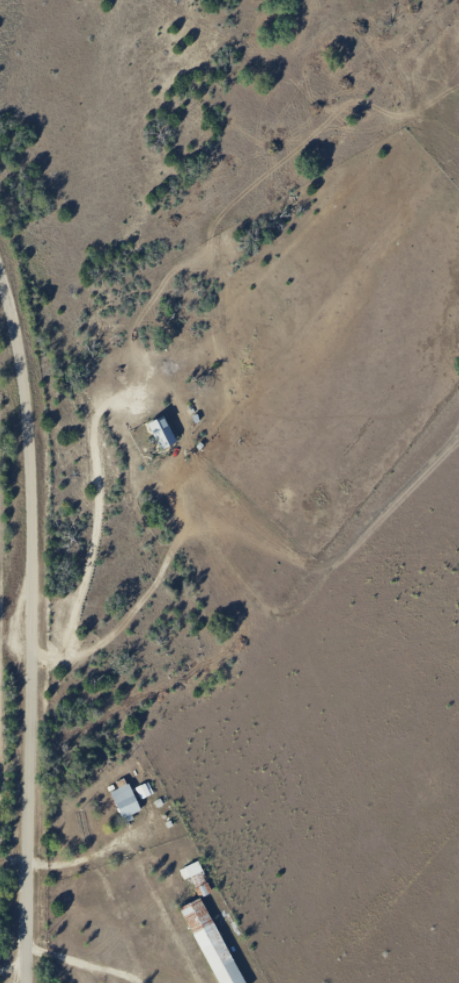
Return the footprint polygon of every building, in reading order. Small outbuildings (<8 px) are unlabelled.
[(173,421),(153,431),(168,461),(188,451),(173,421)] [(117,797),(128,824),(148,816),(136,788),(117,797)] [(184,880),(203,874),(199,863),(181,869),(184,880)] [(221,982),(248,982),(206,905),(185,916),(221,982)]
